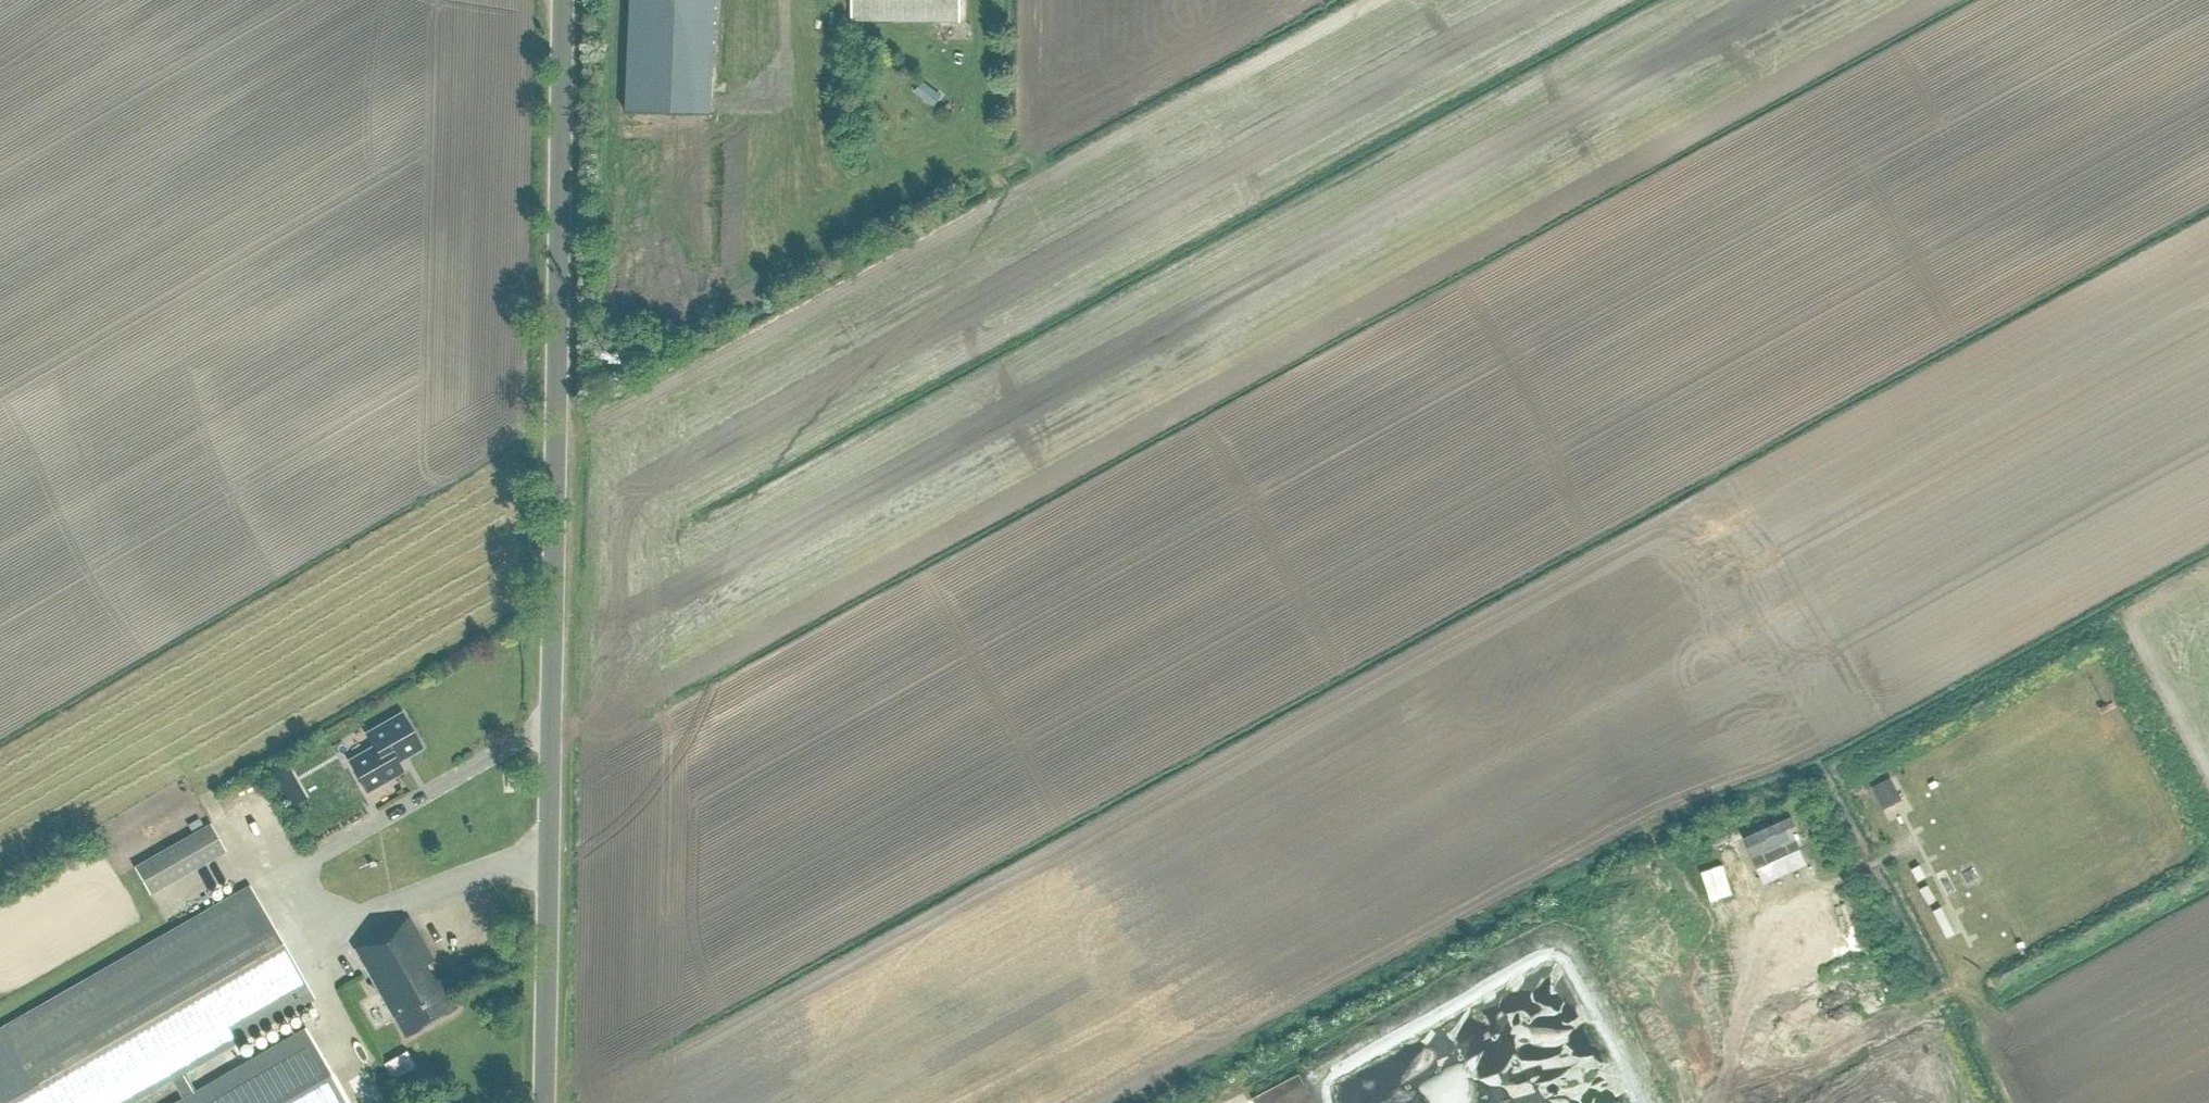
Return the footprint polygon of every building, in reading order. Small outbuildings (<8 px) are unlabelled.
[(623,111),(710,113),(715,0),(627,0),(623,111)] [(821,17),(832,17),(831,0),(820,0),(821,17)] [(851,20),(960,22),(960,0),(852,0),(851,20)] [(746,65),(745,44),(734,44),(735,65),(746,65)] [(924,90),(917,98),(933,111),(940,103),(924,90)] [(395,761),(420,747),(401,714),(365,734),(373,748),(348,762),(365,791),(401,770),(395,761)] [(392,787),(368,800),(372,807),(396,794),(392,787)] [(223,848),(209,824),(133,867),(147,892),(223,848)] [(0,1029),(0,1102),(130,1102),(170,1080),(184,1072),(309,999),(244,885),(119,959),(0,1029)] [(405,919),(353,949),(404,1037),(456,1006),(440,978),(434,981),(425,962),(429,960),(405,919)] [(305,1036),(301,1030),(194,1091),(185,1074),(184,1072),(170,1080),(172,1082),(181,1098),(173,1102),(344,1102),(305,1036)]
